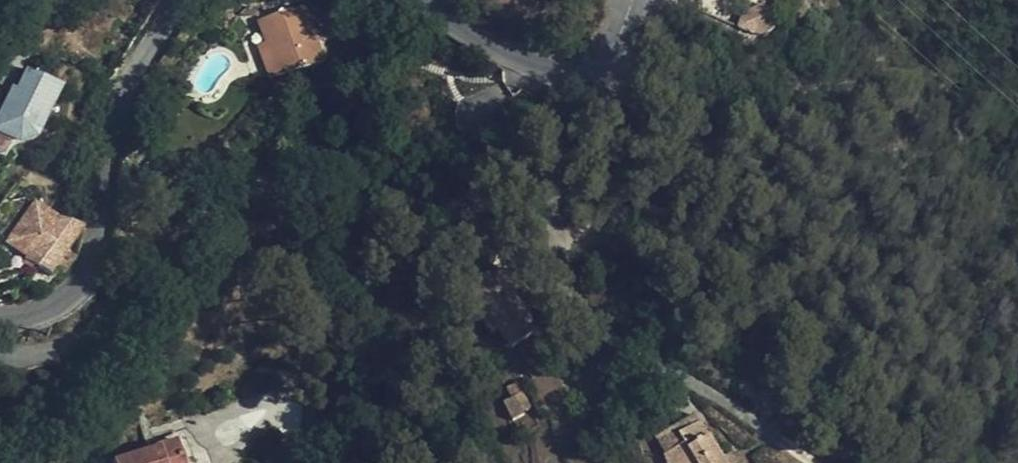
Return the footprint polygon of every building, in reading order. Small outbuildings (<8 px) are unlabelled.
[(268,46),(278,77),(326,62),(319,43),(315,30),(306,5),(260,20),(268,46)] [(740,32),(762,30),(759,7),(738,10),(740,32)] [(322,27),(315,30),(319,43),(327,41),(322,27)] [(270,80),(278,77),(268,46),(259,48),(270,80)] [(58,84),(24,67),(14,87),(10,85),(0,106),(0,129),(18,138),(26,122),(37,127),(58,84)] [(72,231),(73,228),(46,217),(34,234),(28,232),(17,248),(22,253),(17,259),(42,273),(72,231)] [(500,286),(511,311),(522,305),(538,325),(532,329),(543,346),(569,330),(548,293),(535,269),(500,286)] [(527,332),(532,329),(538,325),(522,305),(511,311),(527,332)] [(548,388),(556,398),(566,389),(558,380),(548,388)] [(522,390),(504,398),(512,416),(530,409),(522,390)] [(672,462),(679,462),(692,452),(686,444),(709,425),(703,418),(665,449),(672,462)] [(709,425),(686,444),(692,452),(679,462),(740,462),(709,425)] [(136,462),(197,462),(194,455),(186,458),(179,440),(136,457),(136,462)]
